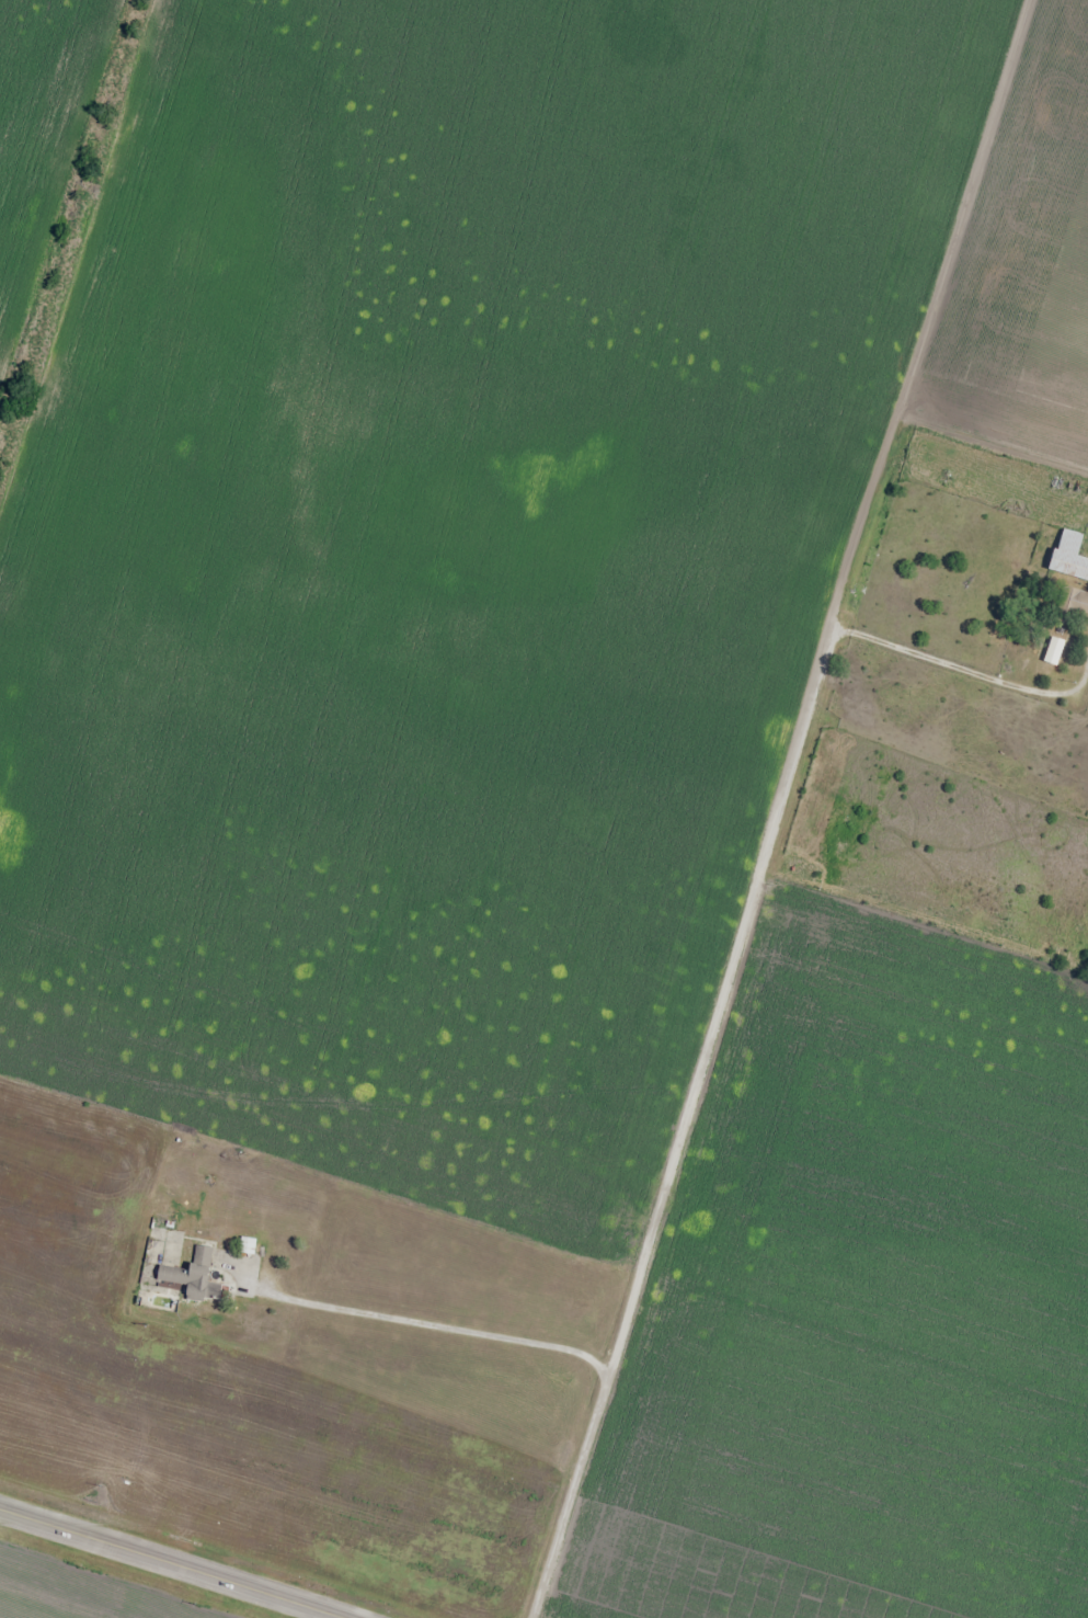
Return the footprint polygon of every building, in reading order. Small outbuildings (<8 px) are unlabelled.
[(1073,555),(1079,534),(1057,527),(1045,570),(1087,582),(1087,560),(1073,555)] [(1062,586),(1052,617),(1080,626),(1087,603),(1087,595),(1062,586)] [(210,1248),(193,1247),(191,1268),(156,1264),(153,1292),(216,1298),(217,1285),(206,1283),(210,1248)]
